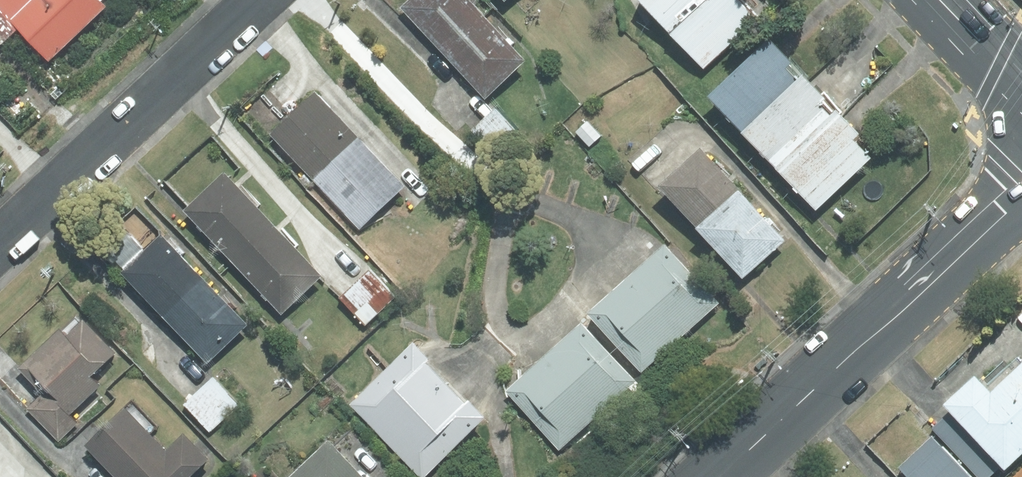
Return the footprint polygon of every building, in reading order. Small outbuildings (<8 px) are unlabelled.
[(107,7),(102,0),(0,0),(0,43),(17,27),(48,61),(107,7)] [(400,8),(444,53),(483,16),(468,0),(408,0),(400,8)] [(705,0),(639,0),(670,33),(705,0)] [(741,0),(705,0),(670,33),(703,68),(757,17),(741,0)] [(483,16),(444,53),(485,97),(525,60),(483,16)] [(742,129),(795,79),(785,68),(790,63),(768,40),(709,95),(742,129)] [(795,79),(742,129),(780,170),(840,114),(843,112),(825,93),(822,95),(801,74),(795,79)] [(315,92),(270,134),(313,179),(357,137),(315,92)] [(521,134),(495,108),(473,130),(498,156),(521,134)] [(840,114),(780,170),(816,208),(870,158),(852,140),(859,134),(840,114)] [(587,121),(576,132),(589,146),(600,136),(587,121)] [(357,137),(313,179),(359,228),(404,186),(357,137)] [(696,227),(737,190),(699,149),(658,185),(696,227)] [(272,225),(223,173),(183,210),(233,262),(272,225)] [(783,240),(737,190),(696,227),(742,278),(783,240)] [(272,225),(233,262),(280,313),(320,276),(272,225)] [(202,279),(160,235),(120,273),(163,317),(202,279)] [(627,278),(680,337),(717,302),(664,244),(627,278)] [(394,297),(369,271),(341,298),(365,324),(394,297)] [(680,337),(627,278),(587,314),(641,372),(680,337)] [(202,279),(163,317),(206,362),(246,324),(202,279)] [(114,353),(82,321),(80,323),(75,318),(60,332),(59,330),(19,369),(43,393),(27,408),(59,440),(76,423),(68,415),(97,386),(88,378),(114,353)] [(544,356),(598,415),(635,381),(581,323),(544,356)] [(386,439),(445,383),(425,362),(428,359),(412,343),(350,403),(386,439)] [(598,415),(544,356),(505,392),(558,450),(598,415)] [(944,404),(950,411),(1001,465),(1004,468),(1021,452),(1021,364),(990,393),(974,376),(944,404)] [(238,405),(212,379),(184,405),(210,432),(238,405)] [(445,383),(386,439),(422,476),(483,418),(467,401),(464,404),(445,383)] [(132,399),(84,445),(115,476),(188,476),(206,459),(182,434),(166,450),(151,435),(159,427),(132,399)] [(978,476),(988,476),(1001,465),(950,411),(932,429),(978,476)] [(292,476),(362,476),(328,442),(292,476)]
